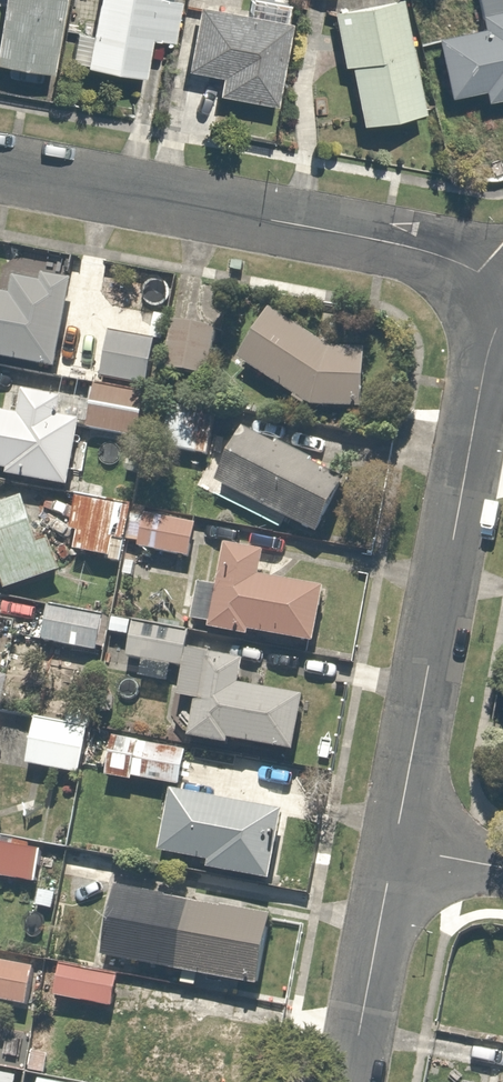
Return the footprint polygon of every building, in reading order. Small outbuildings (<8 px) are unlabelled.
[(50,69),(62,0),(0,0),(0,61),(50,69)] [(90,29),(75,27),(69,61),(138,71),(144,35),(173,40),(179,0),(94,0),(90,29)] [(357,120),(423,106),(401,0),(356,0),(328,6),(339,61),(345,60),(357,120)] [(502,0),(473,0),(478,23),(432,32),(445,92),(478,86),(480,96),(502,91),(502,4),(502,0)] [(276,16),(193,2),(183,64),(214,69),(211,90),(275,101),(283,50),(270,48),(276,16)] [(52,366),(67,279),(38,274),(11,277),(8,292),(0,291),(0,357),(52,366)] [(361,351),(328,348),(269,307),(234,357),(304,405),(359,408),(361,351)] [(194,328),(196,320),(171,315),(161,368),(209,376),(217,332),(194,328)] [(153,335),(105,329),(100,378),(148,384),(153,335)] [(142,390),(93,381),(84,427),(133,436),(142,390)] [(58,416),(61,397),(20,391),(17,410),(16,416),(0,413),(0,467),(6,468),(4,476),(67,486),(68,477),(77,419),(58,416)] [(212,413),(166,406),(160,445),(206,452),(212,413)] [(342,479),(240,427),(212,481),(314,533),(342,479)] [(73,493),(68,530),(77,531),(74,554),(123,561),(131,500),(73,493)] [(0,591),(57,571),(48,539),(39,542),(23,496),(0,501),(0,590),(0,591)] [(192,513),(141,508),(137,549),(188,553),(192,513)] [(251,573),(254,550),(221,545),(210,631),(245,636),(246,630),(315,639),(322,583),(251,573)] [(100,615),(44,606),(38,640),(94,649),(100,615)] [(184,629),(130,620),(124,656),(179,665),(184,629)] [(230,688),(235,653),(184,646),(178,695),(191,697),(186,735),(294,749),(298,711),(300,697),(230,688)] [(87,708),(70,705),(66,729),(52,727),(54,718),(31,714),(22,764),(76,773),(87,708)] [(133,736),(91,729),(84,771),(125,779),(133,736)] [(178,784),(184,752),(139,743),(132,775),(178,784)] [(156,852),(205,861),(204,871),(262,881),(264,871),(272,873),(283,809),(167,788),(156,852)] [(0,839),(0,876),(36,883),(43,848),(0,839)] [(266,914),(111,889),(100,958),(256,982),(266,914)] [(0,960),(0,999),(23,1003),(29,965),(0,960)] [(114,968),(57,960),(52,996),(109,1004),(114,968)]
